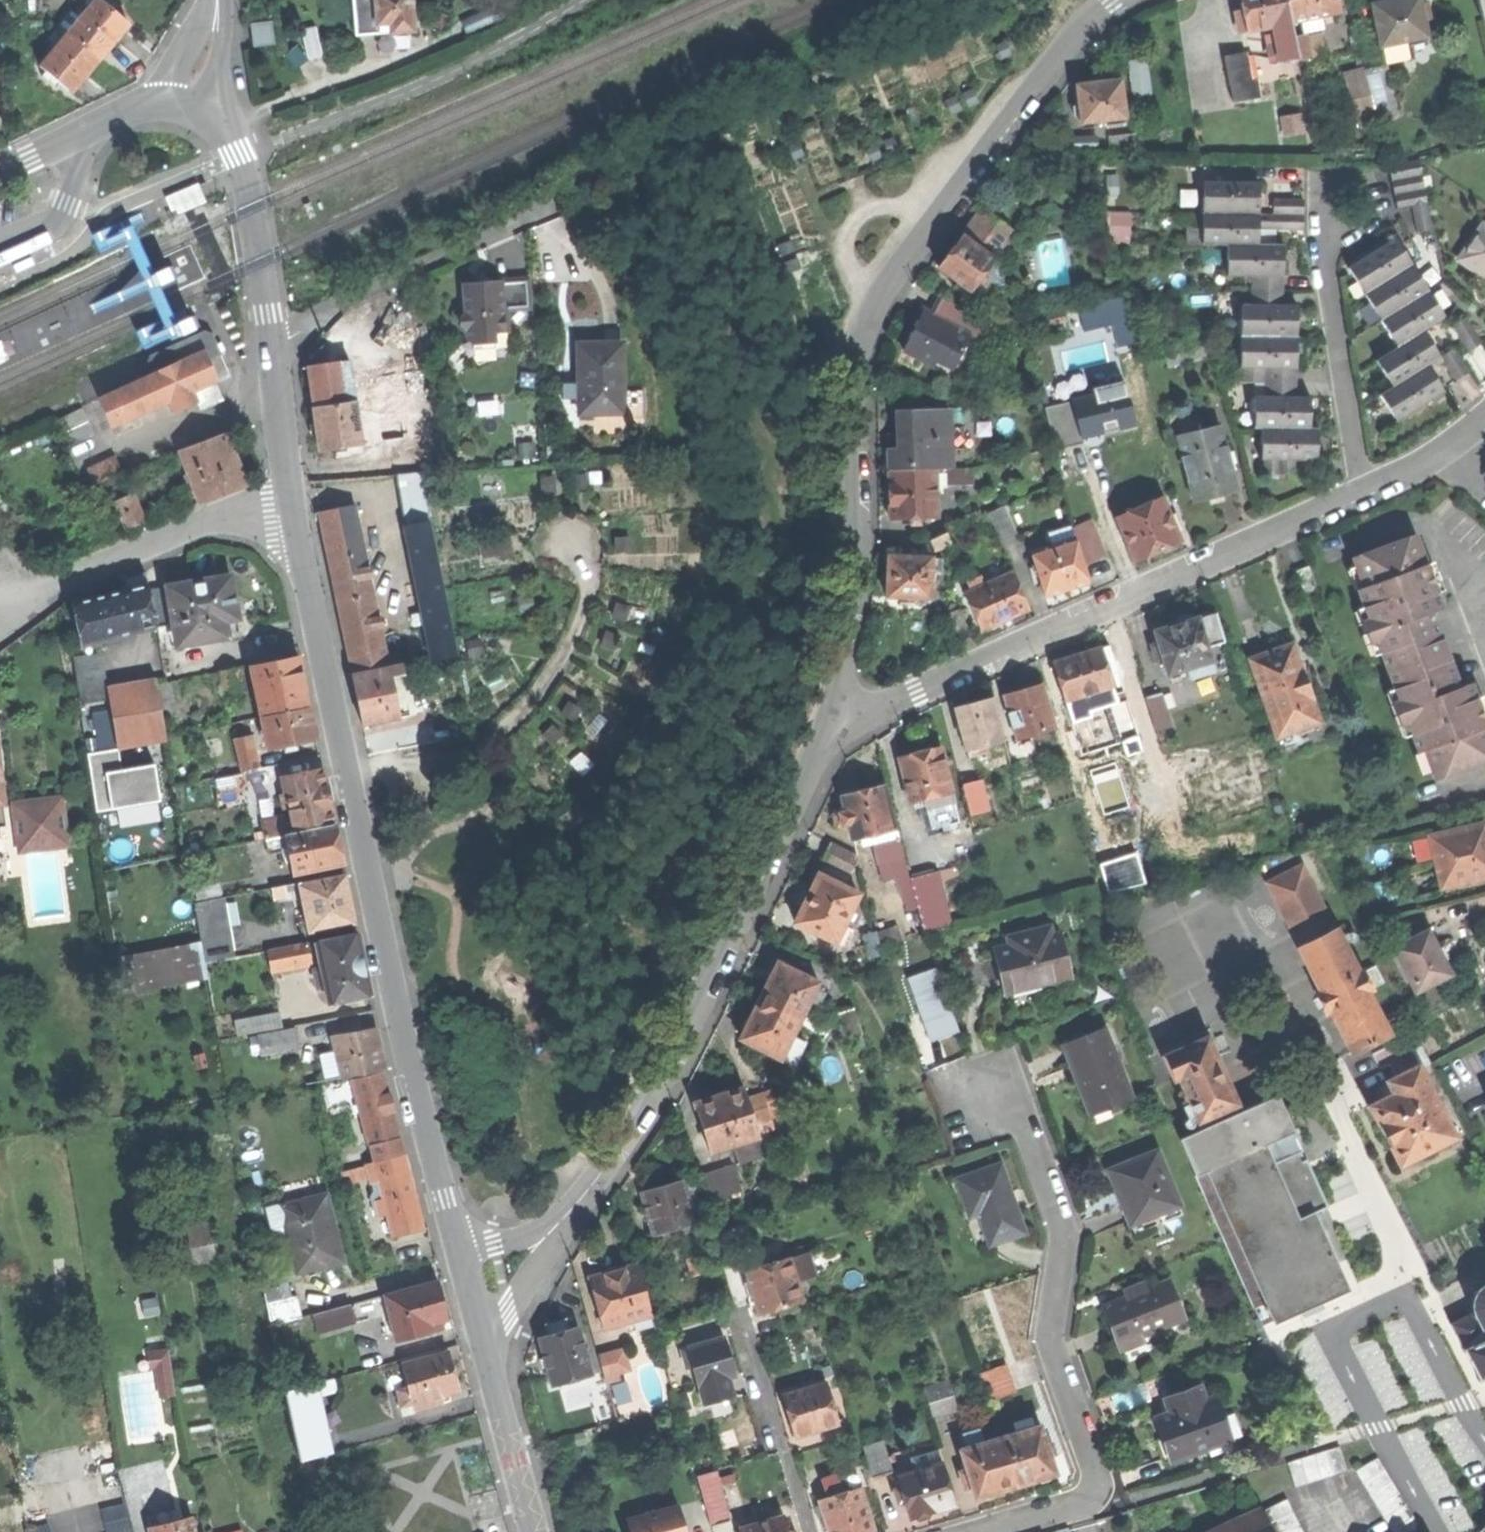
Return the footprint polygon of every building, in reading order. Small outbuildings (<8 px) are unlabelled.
[(104,55),(118,38),(132,20),(107,0),(96,0),(84,15),(73,29),(104,55)] [(381,34),(378,0),(356,0),(357,12),(359,36),(381,34)] [(381,34),(416,31),(414,0),(378,0),(381,34)] [(1248,36),(1272,31),(1291,27),(1285,0),(1240,0),(1243,15),(1248,36)] [(1291,27),(1303,24),(1306,36),(1321,33),(1319,20),(1339,15),(1336,0),(1285,0),(1291,27)] [(1426,35),(1418,0),(1400,0),(1395,1),(1395,0),(1373,0),(1373,6),(1382,45),(1426,35)] [(74,7),(63,21),(73,29),(84,15),(74,7)] [(1241,38),(1248,36),(1243,15),(1236,16),(1241,38)] [(51,35),(61,43),(73,29),(63,21),(51,35)] [(257,46),(275,43),(273,24),(254,26),(257,46)] [(1295,45),(1291,27),(1272,31),(1274,43),(1279,64),(1292,61),(1298,60),(1295,45)] [(304,31),(311,60),(325,56),(318,28),(304,31)] [(91,71),(104,55),(73,29),(61,43),(44,64),(76,90),(91,71)] [(1272,66),(1279,64),(1274,43),(1267,45),(1272,66)] [(1307,43),(1295,45),(1298,60),(1299,63),(1299,66),(1311,63),(1307,43)] [(1224,60),(1229,88),(1251,84),(1246,56),(1224,60)] [(1152,94),(1150,58),(1130,59),(1131,95),(1152,94)] [(1363,71),(1363,72),(1371,103),(1376,120),(1399,114),(1386,65),(1363,71)] [(1347,77),(1355,107),(1371,103),(1363,72),(1347,77)] [(1256,83),(1251,84),(1229,88),(1232,104),(1259,99),(1256,83)] [(1097,88),(1076,90),(1079,112),(1080,120),(1081,128),(1105,125),(1105,129),(1124,127),(1123,123),(1125,122),(1120,84),(1097,88)] [(1376,120),(1371,103),(1355,107),(1359,125),(1376,120)] [(1281,124),(1283,135),(1299,133),(1297,121),(1281,124)] [(1109,140),(1110,156),(1138,153),(1136,138),(1109,140)] [(1388,168),(1392,184),(1422,177),(1418,161),(1388,168)] [(1425,193),(1422,177),(1392,184),(1395,199),(1425,193)] [(208,201),(200,182),(168,196),(173,210),(178,208),(180,213),(208,201)] [(1203,187),(1203,216),(1259,217),(1259,202),(1259,187),(1203,187)] [(1433,231),(1425,193),(1395,199),(1398,212),(1412,208),(1418,234),(1433,231)] [(1273,202),(1273,217),(1304,217),(1304,202),(1273,202)] [(311,203),(304,206),(309,219),(316,216),(311,203)] [(1203,247),(1227,247),(1259,248),(1259,232),(1259,217),(1203,216),(1203,231),(1203,247)] [(1273,217),(1259,217),(1259,232),(1273,232),(1273,217)] [(1304,217),(1273,217),(1273,232),(1274,232),(1304,232),(1304,217)] [(1459,258),(1484,277),(1484,225),(1483,224),(1459,258)] [(971,231),(964,241),(994,263),(1002,253),(971,231)] [(1187,247),(1203,247),(1203,231),(1188,231),(1187,247)] [(1273,232),(1259,232),(1259,248),(1274,248),(1274,238),(1274,232),(1273,232)] [(951,255),(939,272),(972,295),(979,285),(985,290),(989,285),(982,280),(994,263),(964,241),(962,240),(951,255)] [(1396,240),(1389,244),(1397,256),(1404,252),(1396,240)] [(1363,279),(1371,291),(1405,270),(1412,266),(1404,252),(1397,256),(1389,244),(1349,270),(1357,283),(1363,279)] [(1227,278),(1254,278),(1283,278),(1283,265),(1284,248),(1274,248),(1259,248),(1227,247),(1227,278)] [(36,262),(34,259),(14,268),(15,269),(18,275),(32,268),(37,266),(36,262)] [(1000,267),(994,263),(982,280),(989,285),(997,290),(1005,288),(1000,267)] [(1420,278),(1412,266),(1405,270),(1413,282),(1420,278)] [(1379,304),(1388,318),(1422,297),(1429,293),(1420,278),(1413,282),(1405,270),(1371,291),(1365,295),(1373,308),(1379,304)] [(1254,278),(1254,293),(1283,293),(1283,278),(1254,278)] [(1361,289),(1365,295),(1371,291),(1363,279),(1357,283),(1361,289)] [(496,289),(463,291),(464,312),(469,315),(459,324),(459,333),(466,333),(466,342),(472,347),(490,346),(495,339),(495,336),(509,335),(508,315),(532,313),(530,282),(503,284),(503,289),(496,289)] [(1254,293),(1254,308),(1283,308),(1283,293),(1254,293)] [(1436,305),(1429,293),(1422,297),(1430,309),(1436,305)] [(1114,323),(1117,344),(1136,341),(1129,296),(1080,303),(1084,328),(1114,323)] [(1397,331),(1404,344),(1417,336),(1424,332),(1445,319),(1436,305),(1430,309),(1422,297),(1388,318),(1381,322),(1390,336),(1397,331)] [(986,323),(941,302),(933,320),(924,316),(921,322),(919,321),(915,329),(911,337),(913,338),(905,355),(935,369),(938,364),(942,355),(958,364),(970,340),(976,343),(986,323)] [(1377,315),(1381,322),(1388,318),(1379,304),(1373,308),(1377,315)] [(1250,325),(1249,339),(1298,339),(1298,323),(1289,323),(1289,308),(1283,308),(1254,308),(1241,308),(1241,325),(1250,325)] [(1298,308),(1289,308),(1289,323),(1298,323),(1298,316),(1298,308)] [(1049,319),(1052,328),(1066,324),(1063,315),(1049,319)] [(1452,327),(1469,352),(1481,344),(1465,319),(1452,327)] [(1241,325),(1241,339),(1249,339),(1250,325),(1241,325)] [(147,360),(152,371),(156,370),(200,350),(202,356),(216,349),(209,332),(202,330),(199,331),(167,345),(149,353),(147,360)] [(1394,342),(1397,348),(1404,344),(1397,331),(1390,336),(1394,342)] [(1432,345),(1424,332),(1417,336),(1425,349),(1432,345)] [(1392,371),(1400,384),(1421,371),(1428,366),(1441,358),(1432,345),(1425,349),(1417,336),(1404,344),(1397,348),(1377,361),(1385,375),(1392,371)] [(1249,354),(1248,370),(1267,370),(1297,371),(1297,355),(1298,339),(1249,339),(1241,339),(1241,354),(1249,354)] [(595,349),(577,350),(579,420),(623,419),(622,349),(595,349)] [(202,356),(200,350),(156,370),(152,371),(98,395),(100,399),(111,422),(168,397),(173,407),(193,398),(188,387),(211,377),(206,366),(202,356)] [(1454,350),(1441,358),(1455,382),(1469,373),(1454,350)] [(1164,357),(1167,371),(1181,367),(1177,354),(1164,357)] [(1241,354),(1241,370),(1248,370),(1249,354),(1241,354)] [(954,372),(958,364),(942,355),(938,364),(954,372)] [(336,361),(337,368),(350,366),(348,356),(340,358),(340,361),(336,361)] [(321,457),(363,450),(356,408),(353,386),(350,366),(337,368),(308,373),(314,414),(321,457)] [(1428,366),(1421,371),(1429,383),(1436,379),(1428,366)] [(1240,384),(1267,384),(1267,370),(1248,370),(1241,370),(1240,384)] [(1267,370),(1267,384),(1297,385),(1297,371),(1267,370)] [(1396,405),(1404,418),(1445,393),(1436,379),(1429,383),(1421,371),(1400,384),(1393,388),(1381,396),(1389,409),(1396,405)] [(1389,382),(1393,388),(1400,384),(1392,371),(1385,375),(1389,382)] [(211,377),(188,387),(196,404),(219,394),(211,377)] [(397,379),(353,386),(356,408),(400,401),(397,379)] [(1125,381),(1045,401),(1056,445),(1136,426),(1125,381)] [(1267,384),(1266,400),(1297,400),(1297,385),(1267,384)] [(1263,416),(1263,431),(1311,431),(1311,415),(1303,415),(1303,400),(1297,400),(1266,400),(1256,400),(1255,416),(1263,416)] [(400,401),(356,408),(363,450),(407,443),(400,401)] [(1397,422),(1404,418),(1396,405),(1389,409),(1393,416),(1397,422)] [(58,416),(68,443),(94,434),(84,406),(58,416)] [(888,452),(889,475),(946,473),(952,473),(951,453),(951,431),(950,415),(898,416),(898,439),(899,452),(888,452)] [(1176,425),(1180,439),(1203,433),(1200,420),(1176,425)] [(1215,500),(1236,495),(1220,429),(1203,433),(1180,439),(1178,439),(1194,505),(1215,500)] [(965,431),(951,431),(951,453),(966,452),(965,431)] [(1296,461),(1319,462),(1319,446),(1311,446),(1311,431),(1263,431),(1263,446),(1271,446),(1271,461),(1296,461)] [(1319,431),(1311,431),(1311,446),(1319,446),(1319,439),(1319,431)] [(179,450),(198,499),(243,481),(234,457),(224,432),(179,450)] [(1265,461),(1271,461),(1271,446),(1263,446),(1263,461),(1265,461)] [(92,482),(94,482),(119,470),(112,454),(85,466),(92,482)] [(1296,476),(1296,461),(1271,461),(1265,461),(1265,476),(1296,476)] [(98,492),(124,480),(119,470),(94,482),(98,492)] [(952,473),(946,473),(947,488),(973,487),(972,472),(952,473)] [(890,501),(891,523),(911,523),(911,529),(922,529),(922,522),(938,522),(936,489),(947,488),(946,473),(889,475),(890,501)] [(397,483),(407,533),(431,528),(421,478),(397,483)] [(114,502),(124,524),(140,517),(130,494),(114,502)] [(1162,500),(1117,519),(1136,563),(1152,557),(1160,553),(1165,555),(1176,551),(1177,545),(1181,543),(1162,500)] [(319,517),(324,541),(360,534),(355,510),(319,517)] [(988,518),(1000,544),(1015,538),(1002,511),(988,518)] [(124,524),(132,542),(149,534),(140,517),(124,524)] [(407,533),(417,580),(441,576),(431,528),(407,533)] [(1051,536),(1055,548),(1074,542),(1070,530),(1051,536)] [(331,578),(338,609),(375,601),(360,534),(324,541),(331,578)] [(930,543),(934,553),(951,545),(947,535),(930,543)] [(1441,781),(1484,764),(1484,714),(1484,713),(1474,685),(1463,689),(1435,614),(1446,609),(1435,581),(1418,536),(1356,560),(1360,569),(1368,589),(1362,592),(1424,756),(1431,753),(1441,781)] [(1032,555),(1046,598),(1065,592),(1088,585),(1074,542),(1055,548),(1032,555)] [(941,562),(887,560),(887,580),(886,601),(929,602),(930,577),(941,577),(941,562)] [(1358,583),(1362,592),(1368,589),(1360,569),(1352,571),(1357,584),(1358,583)] [(142,571),(120,576),(123,589),(95,595),(71,601),(81,643),(155,625),(147,589),(142,571)] [(170,620),(175,643),(225,634),(222,619),(236,616),(232,597),(228,574),(164,586),(170,620)] [(964,597),(981,633),(1004,622),(1028,612),(1011,575),(983,588),(971,593),(964,597)] [(417,580),(429,642),(453,637),(441,576),(417,580)] [(968,587),(971,593),(983,588),(980,581),(968,587)] [(164,586),(147,589),(155,625),(170,620),(164,586)] [(344,635),(353,681),(390,673),(375,601),(338,609),(344,635)] [(943,619),(955,644),(972,636),(961,611),(943,619)] [(1216,615),(1198,620),(1207,650),(1225,645),(1216,615)] [(1164,662),(1168,678),(1180,674),(1183,685),(1214,676),(1207,650),(1198,620),(1194,622),(1188,618),(1181,620),(1177,626),(1166,629),(1155,633),(1158,646),(1152,648),(1157,664),(1164,662)] [(169,644),(175,643),(170,620),(155,625),(158,641),(168,638),(169,644)] [(429,642),(434,664),(458,660),(453,637),(429,642)] [(1268,657),(1250,663),(1278,741),(1320,726),(1312,703),(1302,674),(1292,648),(1268,657)] [(1053,665),(1065,703),(1099,693),(1114,688),(1101,649),(1075,658),(1053,665)] [(249,663),(256,695),(302,685),(299,668),(296,653),(249,663)] [(79,702),(107,697),(105,685),(101,666),(74,671),(79,702)] [(1310,671),(1302,674),(1312,703),(1316,701),(1310,671)] [(353,681),(364,730),(400,722),(390,673),(353,681)] [(163,725),(159,707),(155,681),(154,676),(105,685),(107,697),(109,709),(114,734),(163,725)] [(159,707),(179,704),(175,678),(155,681),(159,707)] [(256,695),(260,713),(306,703),(302,685),(256,695)] [(1006,706),(1017,743),(1056,731),(1042,685),(1020,692),(1000,698),(1003,707),(1006,706)] [(1117,698),(1114,688),(1099,693),(1102,703),(1117,698)] [(1127,698),(1128,702),(1141,739),(1157,734),(1146,701),(1143,693),(1127,698)] [(1162,696),(1146,701),(1157,734),(1173,728),(1162,696)] [(955,710),(968,759),(987,754),(985,747),(1005,742),(994,699),(973,705),(955,710)] [(1114,707),(1126,744),(1141,739),(1128,702),(1114,707)] [(267,745),(313,736),(310,721),(306,703),(260,713),(267,745)] [(116,747),(114,734),(109,709),(90,713),(97,750),(116,747)] [(1060,724),(1067,749),(1083,744),(1075,719),(1060,724)] [(241,768),(242,768),(256,765),(249,732),(234,735),(241,768)] [(919,754),(900,759),(903,773),(901,773),(905,791),(907,790),(911,805),(929,801),(931,810),(954,805),(940,749),(919,754)] [(242,768),(245,782),(267,778),(264,764),(256,765),(242,768)] [(281,776),(290,817),(292,829),(332,821),(326,794),(321,768),(281,776)] [(35,799),(59,796),(55,772),(32,775),(35,799)] [(12,802),(35,799),(32,775),(8,778),(12,802)] [(963,789),(971,817),(988,813),(980,784),(963,789)] [(848,825),(853,841),(894,830),(882,786),(869,790),(860,792),(860,790),(854,786),(848,788),(845,793),(846,796),(841,797),(845,812),(838,814),(842,826),(848,825)] [(20,851),(67,845),(60,798),(14,804),(20,851)] [(561,819),(570,831),(588,817),(579,806),(561,819)] [(260,823),(263,835),(272,833),(283,831),(292,829),(290,817),(260,823)] [(291,870),(340,860),(336,842),(332,821),(292,829),(283,831),(285,843),(291,870)] [(1444,888),(1484,878),(1484,821),(1431,835),(1444,888)] [(274,845),(285,843),(283,831),(272,833),(274,845)] [(242,852),(274,845),(272,833),(263,835),(239,840),(242,852)] [(872,846),(877,866),(890,863),(905,859),(899,840),(872,846)] [(822,861),(851,875),(859,857),(831,843),(822,861)] [(909,912),(918,910),(910,881),(905,859),(890,863),(909,912)] [(1270,887),(1287,922),(1322,904),(1304,870),(1270,887)] [(301,891),(308,929),(352,920),(347,896),(342,871),(298,880),(301,891)] [(910,881),(918,910),(945,903),(937,873),(910,881)] [(805,904),(795,925),(836,944),(844,927),(847,928),(853,914),(851,913),(860,895),(818,876),(805,904)] [(273,897),(301,891),(298,880),(271,885),(273,897)] [(198,897),(223,893),(221,882),(196,886),(198,897)] [(192,900),(203,958),(233,953),(222,894),(192,900)] [(1287,922),(1300,948),(1335,930),(1322,904),(1287,922)] [(1392,939),(1414,984),(1467,956),(1455,934),(1444,912),(1392,939)] [(849,929),(847,928),(844,927),(836,944),(841,947),(849,929)] [(994,951),(1006,995),(1027,990),(1073,977),(1061,933),(1052,936),(1050,927),(1008,938),(1010,947),(994,951)] [(880,946),(883,953),(904,947),(898,928),(877,935),(880,946)] [(1300,948),(1322,991),(1357,973),(1335,930),(1300,948)] [(325,985),(328,1002),(368,994),(361,960),(355,931),(316,939),(318,951),(321,966),(325,985)] [(876,948),(880,946),(877,935),(872,937),(876,948)] [(308,953),(318,951),(316,939),(306,940),(308,953)] [(310,960),(308,953),(306,940),(266,948),(270,968),(310,960)] [(122,990),(204,975),(198,945),(117,960),(122,990)] [(1376,964),(1362,971),(1371,989),(1385,982),(1376,964)] [(758,1004),(800,1023),(818,985),(776,965),(767,985),(758,1004)] [(317,987),(325,985),(321,966),(311,968),(312,976),(314,975),(317,987)] [(924,1041),(955,1034),(940,967),(909,974),(924,1041)] [(1326,1012),(1331,1009),(1367,991),(1371,989),(1362,971),(1357,973),(1322,991),(1317,994),(1326,1012)] [(1331,1009),(1353,1053),(1389,1034),(1367,991),(1331,1009)] [(783,1060),(800,1023),(758,1004),(750,1021),(741,1041),(783,1060)] [(837,1013),(846,1038),(862,1033),(853,1007),(837,1013)] [(239,1032),(281,1024),(278,1009),(236,1017),(239,1032)] [(340,1077),(350,1075),(381,1069),(384,1068),(380,1047),(375,1025),(331,1034),(340,1077)] [(262,1050),(297,1044),(294,1026),(258,1032),(262,1050)] [(1106,1028),(1065,1045),(1080,1080),(1092,1109),(1111,1101),(1114,1108),(1136,1098),(1106,1028)] [(1380,1068),(1390,1063),(1412,1052),(1423,1045),(1416,1031),(1373,1053),(1380,1068)] [(1181,1076),(1200,1120),(1237,1103),(1218,1060),(1220,1060),(1210,1037),(1166,1056),(1176,1078),(1181,1076)] [(1390,1063),(1396,1076),(1419,1065),(1412,1052),(1390,1063)] [(1387,1138),(1401,1165),(1456,1136),(1419,1065),(1396,1076),(1388,1081),(1394,1093),(1370,1106),(1387,1138)] [(350,1075),(368,1144),(399,1136),(390,1104),(381,1069),(350,1075)] [(696,1105),(711,1153),(734,1146),(761,1137),(758,1126),(749,1099),(746,1089),(719,1098),(696,1105)] [(774,1091),(765,1094),(770,1109),(779,1106),(774,1091)] [(765,1094),(749,1099),(758,1126),(774,1121),(770,1109),(765,1094)] [(1277,1322),(1351,1288),(1316,1212),(1301,1219),(1266,1143),(1295,1130),(1279,1094),(1180,1139),(1254,1301),(1265,1296),(1277,1322)] [(1095,1116),(1114,1108),(1111,1101),(1092,1109),(1095,1116)] [(1304,1149),(1295,1130),(1266,1143),(1301,1219),(1316,1212),(1330,1206),(1308,1159),(1306,1160),(1304,1155),(1302,1150),(1304,1149)] [(368,1144),(373,1161),(403,1153),(399,1136),(368,1144)] [(767,1157),(761,1137),(734,1146),(740,1165),(767,1157)] [(370,1175),(371,1179),(408,1169),(403,1153),(373,1161),(366,1163),(370,1175)] [(1156,1155),(1108,1176),(1120,1203),(1130,1225),(1178,1204),(1156,1155)] [(1005,1162),(961,1175),(972,1213),(982,1210),(991,1242),(1026,1232),(1015,1195),(1005,1162)] [(342,1182),(370,1175),(366,1163),(339,1170),(342,1182)] [(698,1179),(706,1205),(742,1192),(734,1167),(698,1179)] [(408,1169),(371,1179),(373,1188),(368,1190),(369,1193),(373,1209),(378,1208),(376,1200),(383,1198),(386,1211),(392,1235),(423,1227),(415,1196),(408,1169)] [(641,1195),(654,1237),(696,1225),(683,1182),(662,1189),(641,1195)] [(296,1270),(340,1259),(331,1226),(323,1194),(280,1204),(280,1201),(264,1206),(268,1226),(284,1222),(296,1270)] [(379,1213),(386,1211),(383,1198),(376,1200),(378,1208),(379,1213)] [(1182,1213),(1178,1204),(1130,1225),(1134,1235),(1182,1213)] [(193,1262),(217,1259),(214,1221),(189,1223),(193,1262)] [(755,1295),(761,1315),(803,1301),(789,1259),(747,1272),(755,1295)] [(591,1280),(605,1332),(635,1323),(638,1334),(656,1329),(639,1267),(612,1274),(591,1280)] [(1111,1322),(1116,1336),(1135,1329),(1137,1335),(1141,1333),(1186,1317),(1171,1276),(1150,1284),(1141,1287),(1103,1301),(1111,1322)] [(1139,1282),(1141,1287),(1150,1284),(1148,1279),(1139,1282)] [(393,1332),(395,1341),(441,1328),(439,1321),(445,1319),(440,1300),(435,1280),(383,1294),(391,1324),(393,1332)] [(262,1288),(265,1302),(292,1296),(288,1282),(262,1288)] [(1484,1283),(1478,1289),(1475,1288),(1473,1291),(1476,1293),(1474,1302),(1475,1310),(1451,1322),(1480,1378),(1484,1375),(1484,1283)] [(270,1323),(301,1315),(296,1294),(292,1296),(265,1302),(270,1323)] [(157,1298),(141,1301),(144,1318),(160,1315),(157,1298)] [(350,1302),(335,1306),(340,1325),(355,1321),(350,1302)] [(313,1312),(318,1330),(340,1325),(335,1306),(313,1312)] [(552,1386),(591,1375),(578,1327),(568,1330),(565,1319),(545,1324),(548,1335),(539,1338),(544,1356),(542,1357),(544,1364),(545,1368),(547,1368),(552,1386)] [(386,1334),(393,1332),(391,1324),(384,1326),(386,1334)] [(1143,1338),(1141,1333),(1137,1335),(1135,1329),(1116,1336),(1120,1347),(1143,1338)] [(726,1339),(682,1351),(688,1370),(693,1369),(699,1388),(730,1379),(737,1377),(731,1358),(726,1339)] [(161,1393),(175,1391),(170,1346),(149,1349),(151,1364),(157,1363),(161,1393)] [(415,1409),(450,1399),(448,1392),(459,1389),(453,1370),(448,1349),(401,1361),(408,1386),(396,1389),(400,1405),(413,1401),(415,1409)] [(599,1356),(605,1376),(629,1369),(623,1349),(599,1356)] [(980,1372),(989,1398),(1015,1389),(1006,1363),(980,1372)] [(735,1399),(730,1379),(699,1388),(705,1408),(735,1399)] [(924,1387),(934,1415),(956,1407),(947,1379),(924,1387)] [(283,1390),(287,1406),(318,1399),(314,1382),(283,1390)] [(790,1418),(796,1436),(839,1422),(827,1382),(783,1396),(790,1418)] [(1163,1437),(1170,1458),(1211,1444),(1207,1433),(1226,1426),(1215,1393),(1204,1396),(1199,1383),(1179,1390),(1184,1405),(1169,1410),(1155,1415),(1163,1437)] [(1164,1395),(1169,1410),(1184,1405),(1179,1390),(1164,1395)] [(676,1398),(680,1411),(690,1408),(686,1395),(676,1398)] [(299,1458),(331,1451),(318,1399),(287,1406),(299,1458)] [(1002,1436),(1017,1483),(1038,1477),(1041,1481),(1046,1479),(1050,1478),(1051,1473),(1056,1472),(1050,1454),(1047,1443),(1041,1424),(1033,1427),(1030,1417),(1015,1422),(1018,1431),(1002,1436)] [(1230,1438),(1226,1426),(1207,1433),(1211,1444),(1230,1438)] [(963,1434),(967,1447),(983,1442),(979,1429),(963,1434)] [(995,1491),(1017,1483),(1002,1436),(983,1442),(967,1447),(961,1449),(967,1468),(960,1470),(965,1486),(972,1484),(976,1497),(979,1496),(983,1499),(988,1498),(994,1496),(995,1491)] [(863,1447),(873,1477),(892,1471),(882,1441),(863,1447)] [(1052,1441),(1047,1443),(1050,1454),(1056,1452),(1052,1441)] [(1289,1458),(1297,1484),(1350,1468),(1342,1442),(1289,1458)] [(895,1487),(899,1500),(906,1498),(911,1515),(915,1514),(919,1518),(925,1517),(930,1515),(931,1510),(954,1502),(938,1450),(922,1455),(926,1467),(899,1476),(902,1485),(895,1487)] [(1395,1531),(1411,1531),(1421,1526),(1380,1454),(1358,1466),(1395,1531)] [(840,1477),(845,1492),(861,1487),(869,1485),(864,1470),(840,1477)] [(698,1477),(704,1497),(722,1491),(716,1471),(698,1477)] [(778,1474),(784,1493),(791,1491),(785,1472),(778,1474)] [(831,1531),(866,1531),(874,1529),(861,1487),(845,1492),(821,1499),(823,1505),(829,1525),(831,1531)] [(704,1497),(712,1526),(731,1521),(722,1491),(704,1497)] [(1266,1510),(1278,1531),(1308,1531),(1287,1495),(1265,1508),(1266,1510)] [(824,1527),(829,1525),(823,1505),(818,1506),(824,1527)] [(644,1517),(648,1531),(687,1531),(679,1506),(644,1517)] [(1266,1510),(1218,1531),(1276,1531),(1266,1510)] [(151,1531),(196,1531),(192,1515),(149,1525),(151,1531)] [(741,1531),(796,1531),(795,1529),(789,1531),(784,1515),(740,1528),(741,1531)] [(644,1517),(628,1521),(631,1531),(648,1531),(644,1517)]
